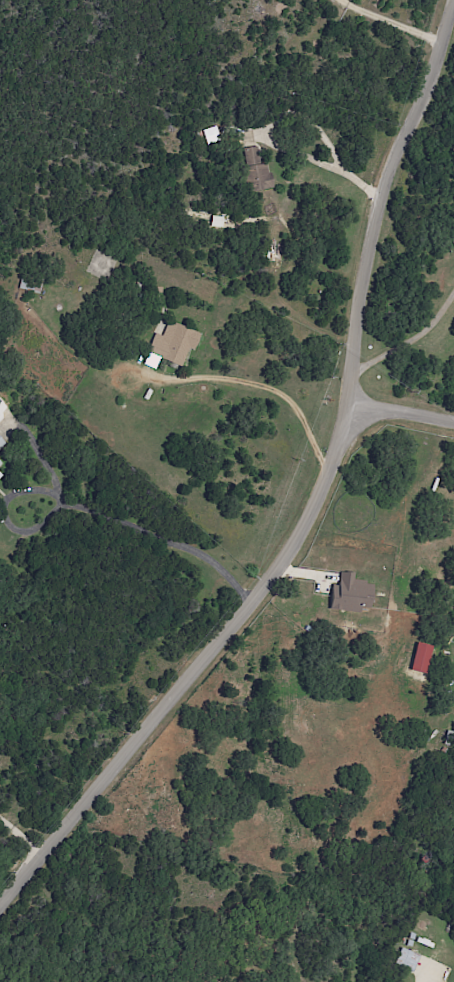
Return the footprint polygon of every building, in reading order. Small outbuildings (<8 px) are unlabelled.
[(241,150),(248,192),(272,189),(268,160),(258,162),(256,148),(241,150)] [(43,279),(22,274),(18,289),(39,293),(43,279)] [(181,366),(187,348),(194,351),(200,333),(167,322),(162,336),(154,333),(143,364),(155,368),(158,359),(181,366)] [(332,584),(330,610),(361,612),(361,608),(372,609),(374,582),(354,581),(355,573),(340,571),(339,585),(332,584)] [(431,645),(415,643),(411,671),(428,673),(431,645)] [(394,965),(414,971),(419,955),(400,948),(394,965)]
